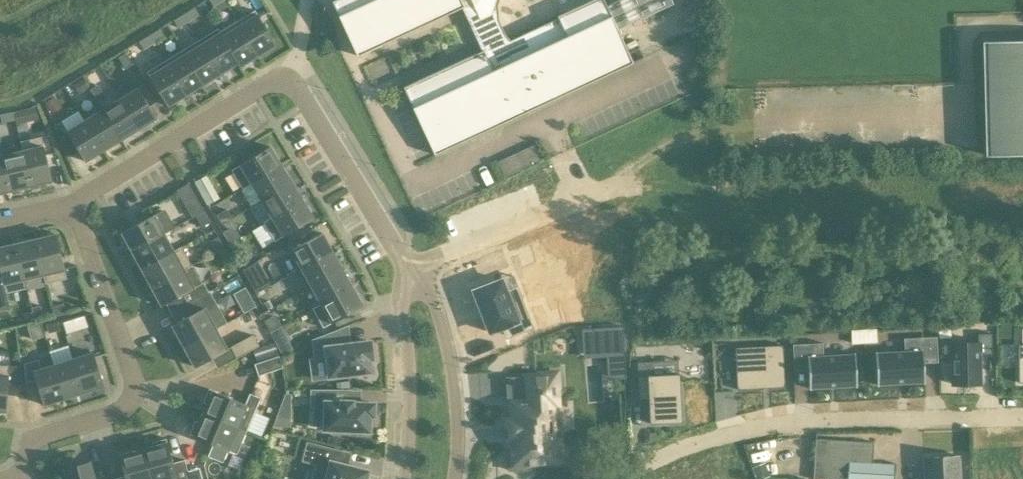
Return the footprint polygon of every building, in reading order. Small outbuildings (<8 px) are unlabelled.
[(332,1),(357,56),(462,7),(482,50),(403,87),(434,154),(633,62),(618,30),(673,4),(671,0),(617,0),(606,5),(604,0),(591,0),(557,15),(558,18),(509,41),(504,34),(498,20),(497,6),(498,0),(334,0),(332,1)] [(184,14),(189,21),(199,15),(195,8),(184,14)] [(255,10),(237,21),(258,55),(276,44),(255,10)] [(189,21),(184,14),(174,20),(178,27),(189,21)] [(237,21),(220,31),(240,66),(258,55),(237,21)] [(240,67),(240,66),(220,31),(218,28),(200,39),(221,73),(237,63),(240,67)] [(149,35),(154,42),(164,36),(160,29),(149,35)] [(154,42),(149,35),(139,42),(143,49),(154,42)] [(200,39),(182,50),(203,84),(221,73),(200,39)] [(1022,155),(1022,40),(986,41),(989,155),(1022,155)] [(182,50),(164,60),(185,95),(203,84),(182,50)] [(126,53),(119,57),(125,68),(132,63),(126,53)] [(185,95),(164,60),(146,72),(168,106),(185,95)] [(79,93),(88,87),(82,77),(72,82),(79,93)] [(91,91),(100,106),(107,102),(98,86),(91,91)] [(138,87),(120,98),(138,129),(156,118),(138,87)] [(54,95),(44,101),(51,112),(61,106),(54,95)] [(120,98),(102,109),(121,139),(138,129),(120,98)] [(34,107),(13,112),(16,123),(36,119),(34,107)] [(84,120),(103,150),(121,139),(102,109),(84,120)] [(103,150),(84,120),(66,131),(68,134),(79,151),(85,161),(103,150)] [(68,134),(60,139),(71,156),(79,151),(68,134)] [(41,137),(21,141),(32,185),(51,181),(41,137)] [(22,151),(3,155),(11,190),(32,185),(21,141),(20,142),(22,151)] [(231,170),(239,182),(242,188),(280,164),(270,146),(231,170)] [(11,190),(3,155),(0,156),(0,193),(11,190)] [(280,164),(242,188),(242,189),(251,184),(261,200),(291,182),(280,164)] [(201,193),(212,187),(206,175),(194,182),(201,193)] [(291,182),(261,200),(271,217),(263,222),(264,223),(302,199),(291,182)] [(302,199),(264,223),(275,241),(313,217),(302,199)] [(161,211),(122,233),(131,250),(171,229),(161,211)] [(196,216),(201,227),(211,222),(205,211),(196,216)] [(141,269),(181,247),(180,246),(172,251),(162,233),(171,229),(131,250),(139,264),(141,269)] [(301,268),(332,251),(322,233),(291,250),(301,268)] [(56,234),(36,239),(46,283),(66,278),(56,234)] [(209,241),(215,252),(224,248),(218,237),(209,241)] [(16,244),(26,288),(26,287),(24,278),(43,274),(45,283),(46,283),(36,239),(16,244)] [(562,276),(549,281),(560,307),(574,302),(571,294),(596,284),(579,241),(551,251),(551,253),(553,252),(562,276)] [(9,306),(5,292),(26,288),(16,244),(0,248),(0,269),(0,270),(0,308),(9,306)] [(149,282),(151,287),(191,265),(181,247),(141,269),(149,282)] [(342,269),(332,251),(301,268),(311,286),(342,269)] [(260,260),(245,267),(257,291),(271,284),(260,260)] [(191,265),(151,287),(161,306),(201,284),(191,265)] [(352,287),(342,269),(311,286),(321,303),(312,308),(313,309),(352,287)] [(293,275),(275,281),(280,296),(298,290),(293,275)] [(475,290),(471,291),(477,306),(476,307),(481,318),(482,318),(487,333),(504,326),(509,337),(531,329),(519,299),(508,304),(499,281),(490,284),(489,280),(473,286),(475,290)] [(362,306),(352,287),(313,309),(323,328),(362,306)] [(246,289),(236,294),(246,312),(256,306),(246,289)] [(176,323),(172,325),(174,329),(176,333),(183,346),(214,329),(227,322),(210,291),(208,291),(193,300),(183,305),(189,316),(176,323)] [(51,307),(53,316),(65,314),(63,304),(51,307)] [(32,310),(34,320),(44,318),(42,308),(32,310)] [(558,309),(545,314),(551,331),(564,326),(558,309)] [(58,321),(46,324),(48,333),(60,330),(58,321)] [(949,325),(937,326),(937,340),(950,339),(949,325)] [(622,326),(582,329),(583,343),(606,342),(607,350),(612,349),(612,355),(624,355),(624,347),(623,334),(622,326)] [(876,328),(864,329),(864,342),(877,342),(876,328)] [(214,329),(183,346),(195,368),(226,351),(214,329)] [(327,358),(329,377),(371,371),(370,359),(373,359),(371,341),(341,345),(339,329),(312,339),(315,360),(327,358)] [(864,329),(851,330),(852,343),(864,342),(864,329)] [(978,343),(951,344),(952,384),(980,383),(979,354),(991,354),(991,334),(978,334),(978,343)] [(253,335),(230,347),(236,358),(259,346),(253,335)] [(877,353),(875,353),(877,385),(878,385),(878,384),(923,381),(923,382),(925,382),(924,363),(923,350),(921,350),(921,351),(920,351),(919,337),(903,338),(904,352),(877,354),(877,353)] [(273,342),(253,349),(258,363),(278,356),(273,342)] [(822,343),(806,344),(808,370),(809,389),(810,388),(810,387),(855,385),(855,386),(857,386),(855,354),(853,354),(853,355),(823,357),(822,343)] [(782,345),(735,347),(737,389),(784,387),(782,345)] [(72,358),(83,392),(103,386),(92,352),(72,358)] [(258,363),(254,364),(258,376),(282,367),(279,356),(278,356),(258,363)] [(63,398),(52,364),(40,367),(37,358),(23,363),(25,383),(35,380),(43,405),(63,398)] [(63,398),(83,392),(72,358),(52,364),(63,398)] [(5,411),(7,384),(21,385),(19,366),(0,365),(0,410),(5,411)] [(511,416),(503,417),(504,428),(506,428),(507,441),(509,441),(510,447),(506,447),(508,471),(529,469),(529,461),(556,459),(555,439),(549,439),(547,406),(557,405),(555,374),(529,376),(530,399),(510,400),(511,416)] [(679,374),(637,376),(638,399),(648,399),(649,423),(681,422),(679,374)] [(206,405),(202,413),(246,431),(260,398),(249,393),(245,404),(209,388),(202,403),(206,405)] [(310,407),(325,407),(324,429),(332,430),(332,433),(348,434),(348,430),(369,431),(369,422),(370,416),(373,416),(374,403),(352,402),(352,401),(341,401),(342,389),(310,389),(310,407)] [(279,393),(279,425),(291,425),(292,394),(279,393)] [(246,431),(202,413),(198,423),(194,422),(189,434),(232,452),(241,430),(246,432),(246,431)] [(151,478),(190,478),(184,459),(172,463),(166,438),(151,442),(152,445),(143,448),(151,478)] [(895,464),(872,462),(873,443),(815,440),(813,478),(894,478),(895,464)] [(326,478),(366,478),(368,471),(343,464),(346,453),(306,442),(302,460),(329,467),(326,478)] [(143,448),(119,455),(125,476),(113,478),(151,478),(143,448)] [(959,456),(923,458),(924,478),(960,478),(959,456)] [(985,477),(986,477),(986,478),(1004,478),(1004,457),(1003,457),(1003,456),(1002,456),(1002,457),(986,457),(986,476),(985,476),(985,477)] [(1004,478),(1022,478),(1022,477),(1022,476),(1022,457),(1006,457),(1006,456),(1004,456),(1004,457),(1004,478)] [(91,461),(63,468),(65,478),(96,478),(91,461)]
